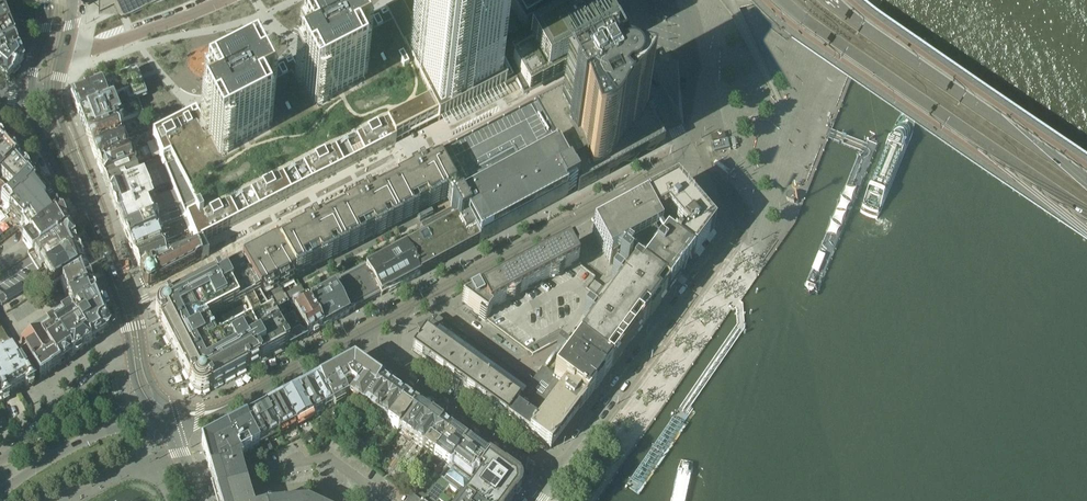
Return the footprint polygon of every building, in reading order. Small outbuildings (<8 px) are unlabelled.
[(99,13),(122,1),(121,0),(99,0),(99,13)] [(384,19),(413,74),(429,106),(437,123),(514,84),(472,0),(421,0),(384,19)] [(497,47),(523,32),(524,34),(583,0),(472,0),(497,47)] [(522,35),(500,48),(508,64),(523,94),(527,92),(584,63),(613,48),(605,35),(607,34),(599,22),(601,21),(593,7),(588,10),(567,23),(560,26),(565,35),(541,49),(540,46),(539,44),(535,37),(526,42),(522,35)] [(0,17),(0,32),(9,27),(4,15),(0,17)] [(200,112),(152,136),(201,260),(208,256),(201,243),(419,132),(437,123),(429,106),(413,74),(384,19),(351,36),(301,61),(295,64),(255,84),(205,109),(200,112)] [(0,32),(0,60),(18,51),(9,27),(0,32)] [(0,60),(0,75),(5,80),(7,81),(8,80),(21,65),(22,61),(18,51),(0,60)] [(664,145),(642,102),(636,92),(624,67),(611,74),(569,96),(537,112),(576,189),(578,191),(590,185),(590,184),(597,180),(597,181),(664,145)] [(76,94),(71,96),(78,114),(79,113),(88,135),(118,123),(142,114),(138,101),(147,97),(140,80),(138,76),(136,71),(105,83),(76,94)] [(576,189),(537,112),(437,164),(454,196),(455,199),(452,201),(455,206),(450,208),(450,209),(455,206),(455,207),(450,210),(420,226),(426,236),(404,248),(419,276),(420,275),(420,276),(566,197),(565,195),(576,189)] [(88,135),(86,136),(93,153),(125,140),(118,123),(88,135)] [(725,133),(711,136),(712,142),(719,140),(726,138),(725,133)] [(97,162),(129,150),(125,140),(93,153),(97,162)] [(726,141),(710,145),(711,152),(728,148),(726,141)] [(6,146),(0,151),(0,175),(17,158),(6,146)] [(135,165),(129,150),(97,162),(103,178),(132,166),(135,165)] [(17,158),(0,175),(0,204),(3,200),(30,174),(17,158)] [(294,278),(416,215),(419,222),(432,215),(429,209),(454,196),(437,164),(276,246),(293,279),(294,278)] [(180,207),(166,172),(165,169),(138,180),(132,166),(103,178),(108,192),(108,191),(113,202),(112,203),(116,212),(123,229),(155,217),(180,207)] [(38,183),(30,174),(3,200),(11,208),(38,183)] [(49,199),(38,183),(11,208),(9,210),(0,218),(0,228),(1,229),(10,220),(11,221),(16,216),(23,223),(27,220),(49,199)] [(675,188),(645,204),(662,236),(690,258),(692,259),(713,232),(675,188)] [(789,201),(794,203),(797,196),(792,194),(791,194),(790,194),(789,194),(788,194),(787,195),(787,196),(786,197),(786,198),(787,199),(787,200),(788,200),(788,201),(789,201)] [(49,199),(27,220),(34,231),(59,213),(49,199)] [(610,223),(593,233),(593,234),(610,264),(610,265),(621,256),(625,252),(632,263),(632,264),(639,269),(667,290),(666,290),(668,291),(670,289),(671,288),(671,287),(674,284),(675,283),(676,282),(675,282),(692,259),(690,258),(662,236),(645,204),(610,223)] [(180,207),(155,217),(157,222),(151,224),(155,233),(159,232),(186,221),(180,207)] [(59,213),(34,231),(30,234),(24,238),(33,251),(67,228),(59,213)] [(155,217),(123,229),(128,243),(155,233),(151,224),(157,222),(155,217)] [(186,221),(159,232),(161,237),(157,239),(160,247),(191,235),(186,221)] [(67,228),(33,251),(32,252),(43,269),(77,248),(67,228)] [(159,232),(155,233),(128,243),(134,257),(160,247),(157,239),(161,237),(159,232)] [(191,235),(160,247),(165,260),(196,248),(191,235)] [(568,246),(477,295),(461,303),(486,321),(491,314),(490,312),(540,285),(577,265),(578,265),(572,255),(577,252),(572,244),(568,246)] [(276,287),(293,279),(276,246),(244,263),(267,305),(282,298),(276,287)] [(160,247),(134,257),(139,270),(165,260),(160,247)] [(420,276),(419,276),(404,248),(403,249),(402,247),(397,247),(394,248),(392,252),(393,254),(387,257),(384,252),(373,258),(376,263),(366,269),(380,295),(381,297),(388,293),(389,293),(420,276)] [(52,284),(83,264),(81,259),(77,248),(43,269),(49,279),(52,284)] [(196,248),(165,260),(139,270),(145,286),(145,287),(146,287),(147,288),(148,288),(149,287),(195,264),(195,263),(201,260),(196,248)] [(603,289),(596,297),(640,330),(648,318),(650,316),(647,314),(649,313),(651,310),(655,305),(656,303),(658,305),(659,303),(668,291),(666,290),(667,290),(639,269),(632,264),(632,263),(625,252),(621,256),(623,257),(619,262),(620,263),(622,265),(617,271),(614,275),(610,281),(607,285),(606,284),(603,289)] [(201,393),(202,393),(289,347),(267,305),(244,263),(197,287),(158,307),(157,308),(155,314),(155,316),(165,335),(165,336),(164,336),(171,349),(173,354),(175,358),(182,371),(183,371),(194,390),(195,391),(201,393)] [(577,265),(540,285),(490,312),(491,314),(486,321),(532,355),(567,336),(569,337),(570,337),(583,319),(582,319),(588,310),(587,310),(596,297),(586,290),(595,278),(577,265)] [(365,267),(339,281),(340,284),(353,309),(380,295),(366,269),(365,267)] [(79,270),(61,281),(67,295),(92,286),(86,271),(85,268),(79,270)] [(28,298),(52,284),(49,279),(42,283),(37,273),(19,284),(24,291),(28,298)] [(595,295),(601,287),(594,282),(588,290),(595,295)] [(0,297),(0,306),(24,291),(19,284),(0,297)] [(340,284),(319,296),(317,293),(314,293),(310,295),(309,299),(324,328),(348,315),(348,314),(354,311),(353,309),(340,284)] [(96,297),(92,286),(67,295),(70,305),(68,306),(69,308),(68,309),(69,309),(68,310),(70,313),(96,297)] [(324,328),(309,299),(308,298),(306,299),(300,288),(286,295),(307,337),(323,328),(324,328)] [(286,295),(282,298),(267,305),(289,347),(307,337),(286,295)] [(105,324),(105,319),(96,297),(70,313),(90,343),(103,334),(103,333),(104,333),(105,333),(106,332),(107,332),(107,331),(108,330),(108,329),(108,328),(108,327),(108,326),(107,325),(106,324),(105,324)] [(640,330),(596,297),(587,310),(588,310),(582,319),(583,319),(570,337),(611,368),(622,353),(620,351),(629,341),(631,342),(640,330)] [(90,343),(70,313),(68,310),(50,321),(50,322),(72,356),(91,343),(90,343)] [(435,317),(417,327),(422,336),(412,350),(413,351),(413,350),(444,372),(467,340),(435,317)] [(72,356),(50,322),(45,326),(46,328),(38,333),(38,334),(59,365),(72,356)] [(0,331),(0,343),(1,342),(6,352),(4,353),(7,357),(14,353),(0,331)] [(59,365),(38,334),(19,346),(40,378),(50,372),(50,371),(59,365)] [(611,368),(570,337),(569,337),(544,370),(586,402),(594,391),(591,389),(594,386),(595,384),(597,382),(599,380),(600,378),(600,377),(603,379),(611,368)] [(475,395),(499,362),(467,340),(444,372),(475,395)] [(14,353),(7,357),(0,360),(16,390),(24,385),(26,388),(34,383),(14,353)] [(0,360),(0,402),(0,403),(9,398),(7,395),(16,390),(0,360)] [(362,406),(380,382),(380,381),(381,381),(353,362),(319,380),(319,381),(332,405),(349,397),(362,406)] [(506,418),(518,401),(530,385),(499,362),(475,395),(506,417),(505,417),(506,418)] [(550,449),(586,402),(544,370),(542,369),(530,385),(518,401),(541,418),(529,434),(550,449)] [(332,405),(319,381),(311,385),(324,410),(327,414),(335,410),(334,408),(332,405)] [(395,392),(380,382),(362,406),(376,416),(395,392)] [(324,410),(311,385),(299,392),(312,417),(324,410)] [(312,417),(299,392),(298,391),(282,400),(295,425),(312,417)] [(405,399),(395,392),(376,416),(387,424),(405,399)] [(405,399),(387,424),(397,431),(416,406),(405,399)] [(266,410),(265,410),(279,434),(295,425),(282,400),(265,409),(266,410)] [(541,418),(518,401),(506,418),(529,434),(541,418)] [(442,425),(416,406),(397,431),(423,450),(442,425),(441,425),(442,425)] [(279,434),(265,410),(254,416),(267,441),(279,434)] [(267,441),(254,416),(245,421),(259,445),(264,454),(272,450),(267,441)] [(245,420),(226,431),(240,456),(259,445),(245,421),(245,420)] [(451,432),(442,425),(423,450),(433,457),(451,432)] [(209,470),(210,470),(240,461),(240,456),(226,431),(201,444),(209,470)] [(466,442),(451,432),(433,457),(448,467),(451,463),(466,442)] [(327,435),(322,442),(325,444),(330,438),(327,435)] [(473,480),(489,459),(466,442),(451,463),(473,480)] [(520,488),(520,487),(520,486),(520,485),(520,484),(520,483),(520,482),(518,481),(517,479),(517,478),(504,469),(489,459),(473,480),(476,482),(464,499),(466,500),(511,500),(514,497),(519,491),(520,488)] [(240,464),(240,461),(210,470),(219,500),(251,500),(250,496),(250,495),(242,470),(240,464)] [(476,482),(473,480),(451,463),(448,467),(438,480),(464,499),(476,482)] [(438,480),(422,500),(463,500),(464,499),(438,480)]
